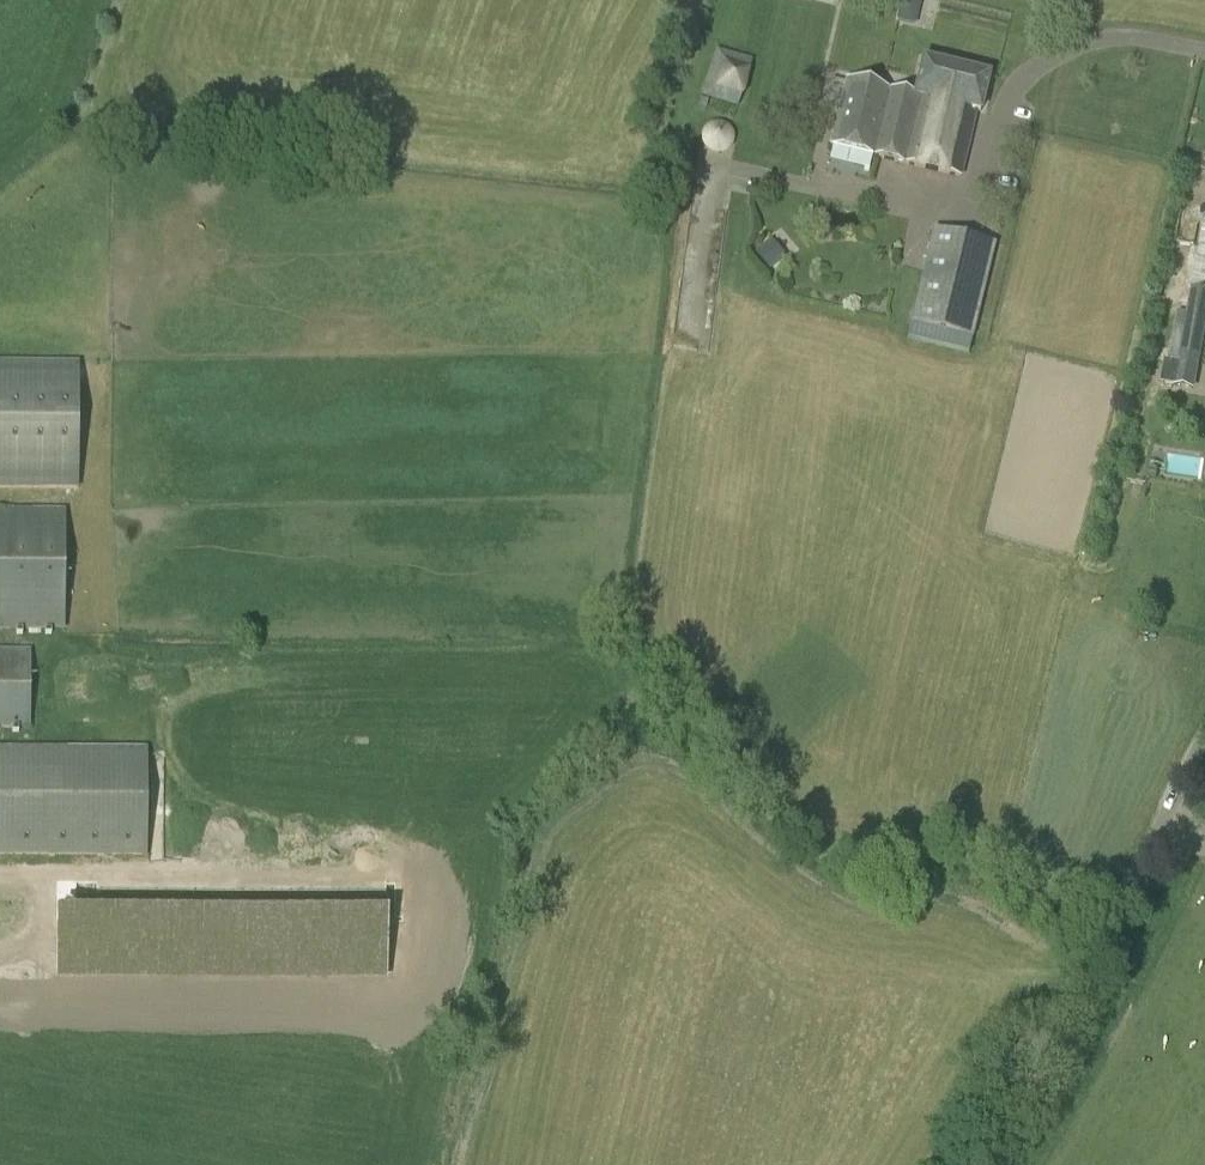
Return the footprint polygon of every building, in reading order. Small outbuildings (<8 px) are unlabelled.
[(914,23),(918,0),(899,0),(895,19),(914,23)] [(738,107),(752,60),(716,49),(701,96),(738,107)] [(925,62),(916,98),(847,82),(832,147),(961,177),(973,124),(977,109),(982,110),(990,77),(925,62)] [(1202,226),(1178,363),(1198,366),(1204,328),(1204,227),(1202,226)] [(972,338),(994,244),(934,230),(911,323),(972,338)] [(772,237),(754,247),(764,267),(783,258),(772,237)] [(77,364),(0,363),(0,488),(76,488),(77,364)] [(64,628),(64,511),(0,511),(0,628),(64,628)] [(29,726),(30,652),(0,652),(0,726),(29,726)] [(146,857),(147,749),(0,748),(0,856),(146,857)]
